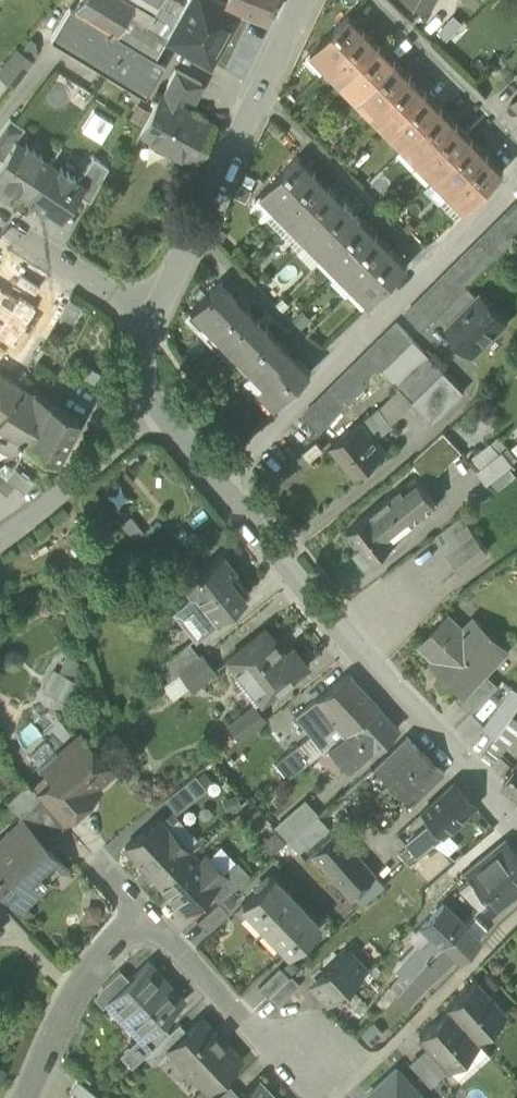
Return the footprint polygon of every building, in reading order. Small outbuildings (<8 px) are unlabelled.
[(72,10),(69,8),(51,40),(144,96),(163,64),(155,58),(167,37),(165,37),(150,28),(148,25),(154,15),(153,15),(162,0),(80,0),(72,10)] [(181,10),(172,24),(165,37),(167,37),(210,62),(225,35),(240,9),(269,20),(276,0),(186,0),(181,10)] [(150,28),(165,37),(172,24),(154,14),(154,15),(148,25),(150,28)] [(316,48),(331,64),(364,31),(348,15),(316,48)] [(331,64),(346,79),(379,47),(364,31),(331,64)] [(346,79),(362,95),(395,62),(379,47),(346,79)] [(14,86),(33,60),(17,48),(0,71),(0,76),(14,86)] [(362,95),(377,110),(410,78),(395,62),(362,95)] [(183,96),(193,102),(202,84),(174,69),(168,80),(169,81),(166,87),(183,96)] [(377,110),(393,126),(426,93),(410,78),(377,110)] [(166,87),(161,95),(179,104),(183,96),(166,87)] [(393,126),(408,142),(441,109),(426,93),(393,126)] [(217,125),(179,104),(161,95),(160,94),(144,126),(139,134),(194,163),(211,136),(217,125)] [(408,142),(424,157),(456,125),(441,109),(408,142)] [(1,159),(15,139),(16,139),(24,127),(10,117),(0,130),(0,158),(1,159)] [(424,157),(439,173),(472,140),(456,125),(424,157)] [(28,194),(49,162),(40,156),(41,154),(25,143),(24,145),(16,139),(15,139),(1,159),(0,161),(0,176),(5,179),(3,182),(14,189),(16,187),(28,194)] [(439,173),(454,188),(487,156),(472,140),(439,173)] [(77,193),(89,201),(108,166),(93,156),(77,180),(83,184),(77,193)] [(266,189),(281,205),(314,172),(298,156),(266,189)] [(503,172),(487,156),(454,188),(470,204),(503,172)] [(59,168),(49,162),(28,194),(34,199),(41,212),(49,208),(62,217),(77,193),(83,184),(77,180),(73,177),(75,176),(60,166),(59,168)] [(281,205),(297,220),(330,188),(314,172),(281,205)] [(297,220),(312,236),(345,203),(330,188),(297,220)] [(312,236),(328,252),(361,219),(345,203),(312,236)] [(508,212),(516,222),(516,203),(508,212)] [(516,236),(516,222),(508,212),(499,221),(515,239),(516,236)] [(328,252),(343,267),(376,235),(361,219),(328,252)] [(506,248),(515,239),(499,221),(489,231),(506,248)] [(496,257),(506,248),(489,231),(480,240),(496,257)] [(343,267),(359,283),(392,250),(376,235),(343,267)] [(487,266),(496,257),(480,240),(471,249),(487,266)] [(478,275),(487,266),(471,249),(462,258),(478,275)] [(407,266),(392,250),(359,283),(374,299),(407,266)] [(469,285),(478,275),(462,258),(452,267),(469,285)] [(467,286),(469,285),(452,267),(443,277),(459,294),(467,286)] [(450,303),(459,294),(443,277),(434,286),(450,303)] [(194,306),(224,336),(250,311),(219,281),(194,306)] [(441,312),(450,303),(434,286),(424,295),(441,312)] [(478,297),(467,286),(459,294),(450,303),(441,312),(439,314),(450,324),(478,297)] [(0,287),(0,335),(13,344),(38,307),(22,297),(20,301),(0,287)] [(47,312),(59,318),(70,298),(58,292),(47,312)] [(439,314),(441,312),(424,295),(415,304),(431,321),(439,314)] [(449,326),(474,352),(506,320),(480,295),(478,297),(450,324),(449,326)] [(422,331),(431,321),(415,304),(406,314),(416,324),(422,331)] [(280,342),(250,311),(224,336),(255,367),(280,342)] [(397,323),(387,332),(404,349),(413,340),(410,336),(407,334),(397,323)] [(395,358),(404,349),(387,332),(378,341),(395,358)] [(399,388),(412,402),(444,371),(413,340),(404,349),(395,358),(385,367),(382,371),(399,388)] [(385,367),(395,358),(378,341),(369,350),(385,367)] [(280,342),(255,367),(268,380),(286,398),(311,373),(280,342)] [(382,371),(385,367),(369,350),(359,360),(376,377),(382,371)] [(367,386),(376,377),(359,360),(350,369),(367,386)] [(245,378),(257,390),(268,380),(255,367),(245,378)] [(357,395),(367,386),(350,369),(341,378),(357,395)] [(445,371),(444,371),(412,402),(432,423),(465,391),(445,371)] [(19,384),(0,373),(0,418),(19,384)] [(348,404),(357,395),(341,378),(331,387),(348,404)] [(286,398),(268,380),(257,390),(275,409),(286,398)] [(19,384),(0,418),(0,428),(20,439),(26,442),(49,401),(19,384)] [(339,413),(348,404),(331,387),(322,397),(339,413)] [(391,422),(412,402),(399,388),(379,407),(391,422)] [(329,423),(339,413),(322,397),(313,406),(329,423)] [(79,417),(49,401),(26,442),(40,449),(56,458),(79,417)] [(320,432),(329,423),(313,406),(303,415),(320,432)] [(362,421),(374,436),(391,422),(379,407),(362,421)] [(331,445),(355,475),(386,451),(374,436),(362,421),(362,420),(331,445)] [(20,439),(0,428),(0,443),(2,444),(14,451),(20,439)] [(412,463),(430,482),(462,452),(444,433),(412,463)] [(20,439),(14,451),(33,461),(40,449),(26,442),(20,439)] [(491,444),(499,454),(482,468),(478,470),(487,482),(488,481),(509,465),(516,459),(508,447),(507,448),(499,439),(491,444)] [(474,457),(482,468),(499,454),(491,444),(474,457)] [(0,465),(0,471),(7,476),(14,467),(4,462),(0,465)] [(494,488),(496,491),(516,475),(514,472),(509,465),(488,481),(494,488)] [(14,467),(7,476),(15,483),(25,492),(33,482),(14,467)] [(15,483),(7,476),(0,471),(0,488),(7,494),(15,483)] [(416,477),(374,509),(389,527),(407,513),(412,519),(413,520),(436,502),(431,495),(416,477)] [(393,533),(389,527),(374,509),(347,530),(359,545),(356,548),(366,561),(370,559),(371,560),(398,539),(393,533)] [(389,527),(393,533),(412,519),(407,513),(389,527)] [(435,538),(460,570),(487,550),(463,517),(435,538)] [(184,581),(193,593),(214,621),(215,620),(245,597),(228,575),(233,571),(220,554),(201,569),(200,569),(184,581)] [(217,623),(215,620),(214,621),(193,593),(171,610),(195,640),(217,623)] [(464,692),(465,692),(485,672),(507,648),(490,633),(483,640),(468,626),(464,630),(448,615),(421,644),(436,658),(447,669),(444,672),(464,692)] [(483,640),(490,633),(475,619),(468,626),(483,640)] [(228,658),(240,674),(248,669),(268,695),(306,665),(293,647),(285,653),(265,629),(228,658)] [(176,674),(179,671),(200,655),(189,641),(166,658),(176,674)] [(201,654),(200,655),(179,671),(192,688),(215,670),(201,654)] [(72,674),(77,660),(64,656),(59,669),(72,674)] [(433,662),(444,672),(447,669),(436,658),(433,662)] [(261,701),(268,695),(248,669),(240,674),(235,677),(244,689),(257,695),(261,701)] [(71,700),(78,677),(54,670),(47,693),(71,700)] [(458,699),(472,712),(498,685),(485,672),(465,692),(464,692),(458,699)] [(315,699),(316,700),(343,735),(350,729),(378,706),(349,674),(315,699)] [(329,745),(343,735),(316,700),(295,717),(321,751),(329,745)] [(227,726),(239,740),(265,720),(254,705),(227,726)] [(378,706),(350,729),(371,751),(372,752),(398,728),(378,706)] [(502,751),(516,730),(516,711),(508,724),(493,745),(502,751)] [(477,733),(493,745),(508,724),(492,712),(477,733)] [(352,767),(371,751),(350,729),(343,735),(329,745),(347,767),(350,765),(352,767)] [(52,780),(75,805),(76,804),(113,771),(104,761),(104,754),(96,744),(89,744),(80,734),(52,758),(57,765),(46,775),(51,780),(52,780)] [(374,769),(412,804),(443,773),(406,738),(374,769)] [(274,765),(285,779),(308,762),(297,747),(274,765)] [(504,782),(516,792),(516,764),(504,782)] [(165,799),(176,814),(207,790),(195,775),(165,799)] [(36,793),(39,796),(60,820),(62,823),(79,807),(76,804),(75,805),(52,780),(51,780),(36,793)] [(430,823),(441,837),(475,805),(455,783),(422,814),(430,823)] [(60,820),(39,796),(17,817),(21,822),(22,821),(29,827),(39,839),(60,820)] [(277,830),(288,842),(317,817),(305,804),(277,830)] [(327,828),(317,817),(288,842),(298,854),(327,828)] [(63,824),(62,823),(60,820),(39,839),(43,842),(63,824)] [(21,822),(0,842),(0,854),(29,827),(22,821),(21,822)] [(125,848),(154,880),(189,853),(159,821),(125,848)] [(419,832),(431,847),(441,837),(430,823),(419,832)] [(396,834),(407,847),(418,838),(407,825),(396,834)] [(47,847),(43,842),(39,839),(29,827),(0,854),(0,886),(19,906),(45,882),(45,881),(63,864),(47,847)] [(312,856),(350,899),(352,897),(374,878),(375,877),(336,833),(312,856)] [(427,849),(418,838),(407,847),(417,858),(427,849)] [(491,917),(516,895),(516,857),(505,842),(466,874),(488,902),(483,907),(491,917)] [(199,863),(189,853),(154,880),(186,913),(208,892),(225,877),(223,874),(206,857),(199,863)] [(208,892),(218,903),(247,877),(235,863),(223,874),(225,877),(208,892)] [(242,904),(266,929),(295,901),(272,876),(242,904)] [(352,897),(362,908),(376,895),(383,889),(374,878),(352,897)] [(320,927),(295,901),(266,929),(290,955),(320,927)] [(228,914),(218,903),(197,922),(206,933),(228,914)] [(433,938),(443,948),(463,927),(443,907),(422,928),(423,929),(433,938)] [(463,927),(443,948),(455,959),(459,963),(480,942),(463,927)] [(400,969),(413,979),(424,967),(443,948),(433,938),(420,951),(419,950),(400,969)] [(424,967),(413,979),(421,987),(424,990),(455,959),(443,948),(424,967)] [(319,994),(329,1004),(343,991),(365,970),(346,949),(322,972),(324,975),(316,983),(323,991),(319,994)] [(141,1040),(142,1041),(159,1025),(180,1006),(161,986),(166,982),(149,963),(129,981),(111,998),(112,999),(133,1022),(128,1026),(141,1040)] [(257,987),(268,998),(269,997),(288,978),(278,967),(257,987)] [(98,994),(107,1004),(112,999),(111,998),(129,981),(119,971),(102,987),(98,994)] [(324,975),(322,972),(310,984),(319,994),(323,991),(316,983),(324,975)] [(269,997),(278,1007),(300,985),(291,976),(288,978),(269,997)] [(402,991),(410,999),(421,987),(413,979),(402,991)] [(446,1008),(449,1011),(473,1038),(487,1026),(490,1030),(507,1015),(476,981),(446,1008)] [(424,990),(421,987),(410,999),(413,1002),(424,990)] [(479,1045),(473,1038),(449,1011),(419,1037),(430,1048),(447,1067),(460,1055),(463,1059),(479,1045)] [(206,1084),(208,1086),(238,1058),(203,1020),(188,1034),(172,1048),(173,1049),(194,1072),(198,1068),(209,1081),(206,1084)] [(179,1024),(168,1035),(146,1055),(156,1065),(173,1049),(172,1048),(188,1034),(179,1024)] [(133,1067),(146,1055),(168,1035),(159,1025),(142,1041),(141,1040),(123,1057),(133,1067)] [(430,1048),(420,1057),(439,1078),(448,1069),(447,1067),(430,1048)] [(174,1056),(163,1066),(185,1093),(197,1083),(174,1056)] [(429,1087),(439,1078),(420,1057),(410,1066),(429,1087)] [(366,1096),(368,1097),(421,1097),(396,1069),(366,1096)] [(244,1090),(251,1097),(265,1097),(270,1093),(257,1078),(244,1090)] [(96,1096),(77,1080),(70,1092),(73,1094),(71,1097),(94,1097),(96,1096)] [(238,1096),(228,1086),(215,1097),(236,1097),(238,1096)]
